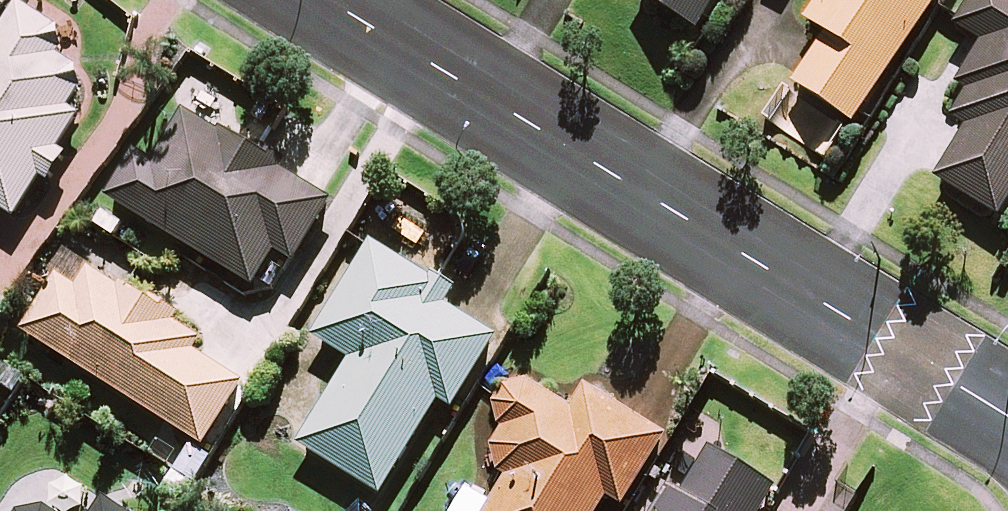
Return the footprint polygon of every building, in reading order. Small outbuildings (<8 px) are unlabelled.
[(698,32),(717,0),(644,0),(698,32)] [(806,24),(828,39),(795,87),(853,127),(939,0),(822,0),(806,24)] [(955,29),(983,46),(957,87),(968,94),(952,119),(968,129),(935,182),(1005,226),(1007,221),(1007,0),(973,0),(955,29)] [(18,9),(0,38),(0,211),(16,220),(102,83),(47,48),(57,33),(18,9)] [(332,200),(186,113),(154,166),(136,155),(108,202),(253,289),(275,253),(293,264),(332,200)] [(504,329),(372,247),(315,340),(352,363),(300,447),(379,497),(439,401),(454,410),(504,329)] [(90,273),(77,293),(58,281),(24,334),(202,448),(241,386),(193,356),(201,344),(90,273)] [(496,444),(493,465),(511,476),(494,504),(469,489),(456,510),(599,510),(607,498),(624,508),(666,439),(591,394),(578,415),(515,377),(492,415),(508,425),(496,444)] [(688,440),(665,479),(673,484),(657,510),(762,510),(774,491),(688,440)] [(105,501),(99,510),(120,510),(105,501)] [(32,502),(26,510),(45,510),(32,502)]
